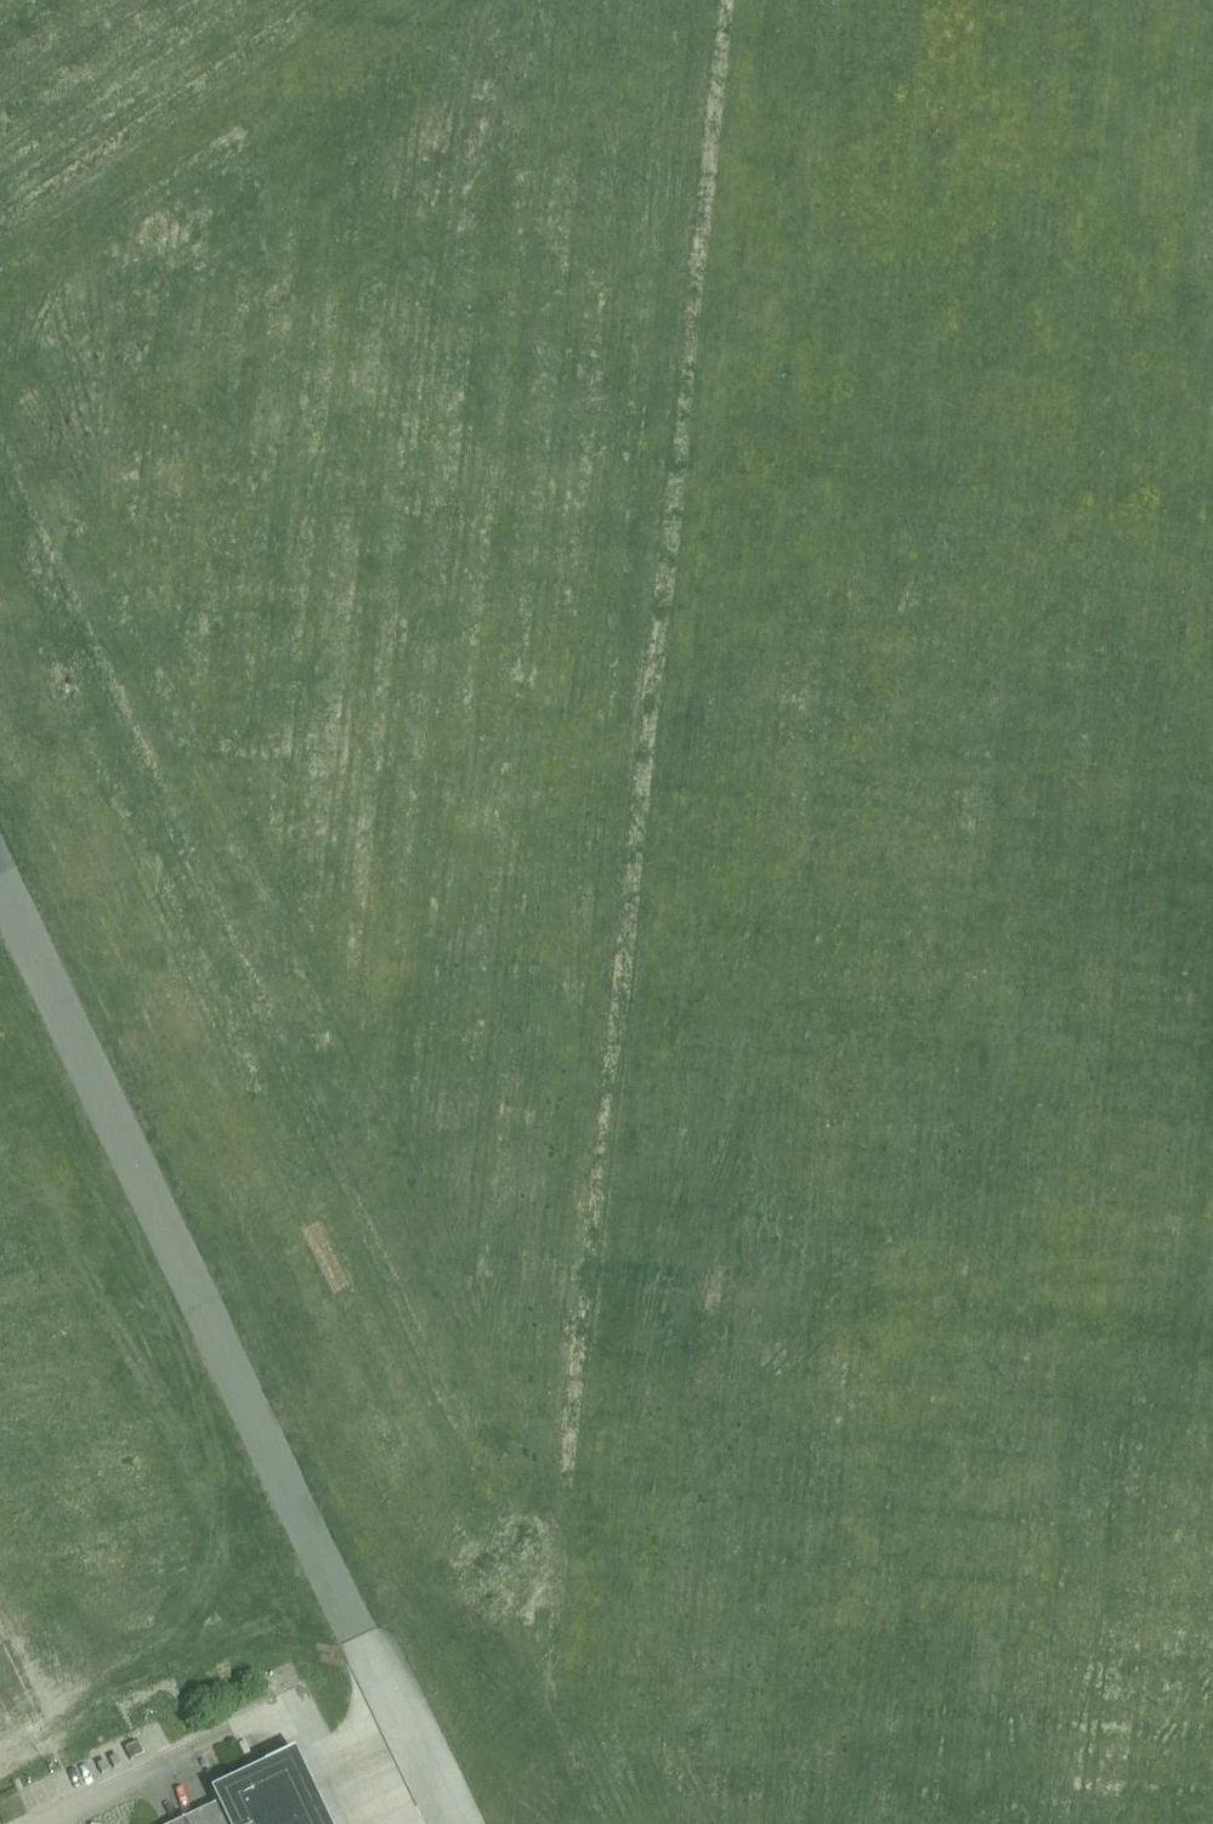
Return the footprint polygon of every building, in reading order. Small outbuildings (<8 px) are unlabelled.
[(162,1722),(171,1741),(184,1735),(175,1715),(162,1722)] [(125,1750),(130,1761),(142,1756),(137,1744),(125,1750)] [(317,1814),(291,1758),(290,1756),(294,1753),(294,1752),(293,1752),(265,1765),(263,1766),(252,1772),(251,1773),(235,1780),(217,1789),(210,1793),(216,1805),(177,1823),(322,1823),(317,1814)]
